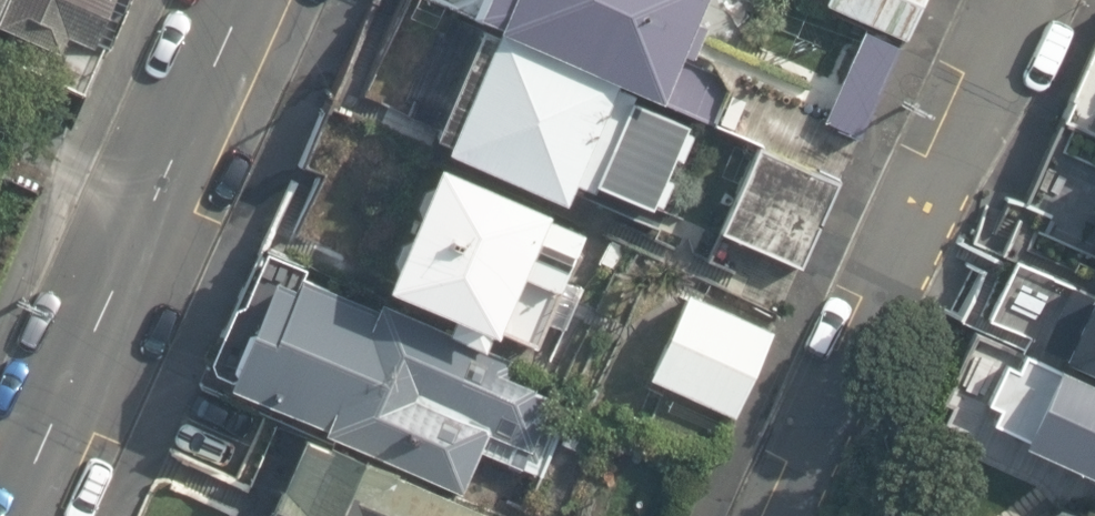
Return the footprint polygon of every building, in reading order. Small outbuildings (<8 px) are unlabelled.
[(681,95),(722,0),(455,0),(681,95)] [(821,0),(903,34),(917,0),(821,0)] [(681,117),(443,19),(402,119),(460,143),(454,158),(564,204),(573,182),(642,211),(681,117)] [(894,39),(854,24),(817,119),(857,135),(894,39)] [(564,271),(493,198),(371,143),(317,264),(525,355),(564,271)] [(837,184),(751,144),(713,225),(798,265),(837,184)] [(1012,254),(988,307),(1028,325),(1020,341),(1094,374),(1094,291),(1012,254)] [(502,371),(265,265),(216,374),(463,485),(481,444),(538,470),(557,426),(539,418),(551,393),(502,371)] [(765,323),(677,285),(637,377),(725,415),(765,323)] [(1013,345),(983,412),(1094,460),(1094,380),(1013,345)] [(302,438),(267,515),(497,515),(302,438)]
